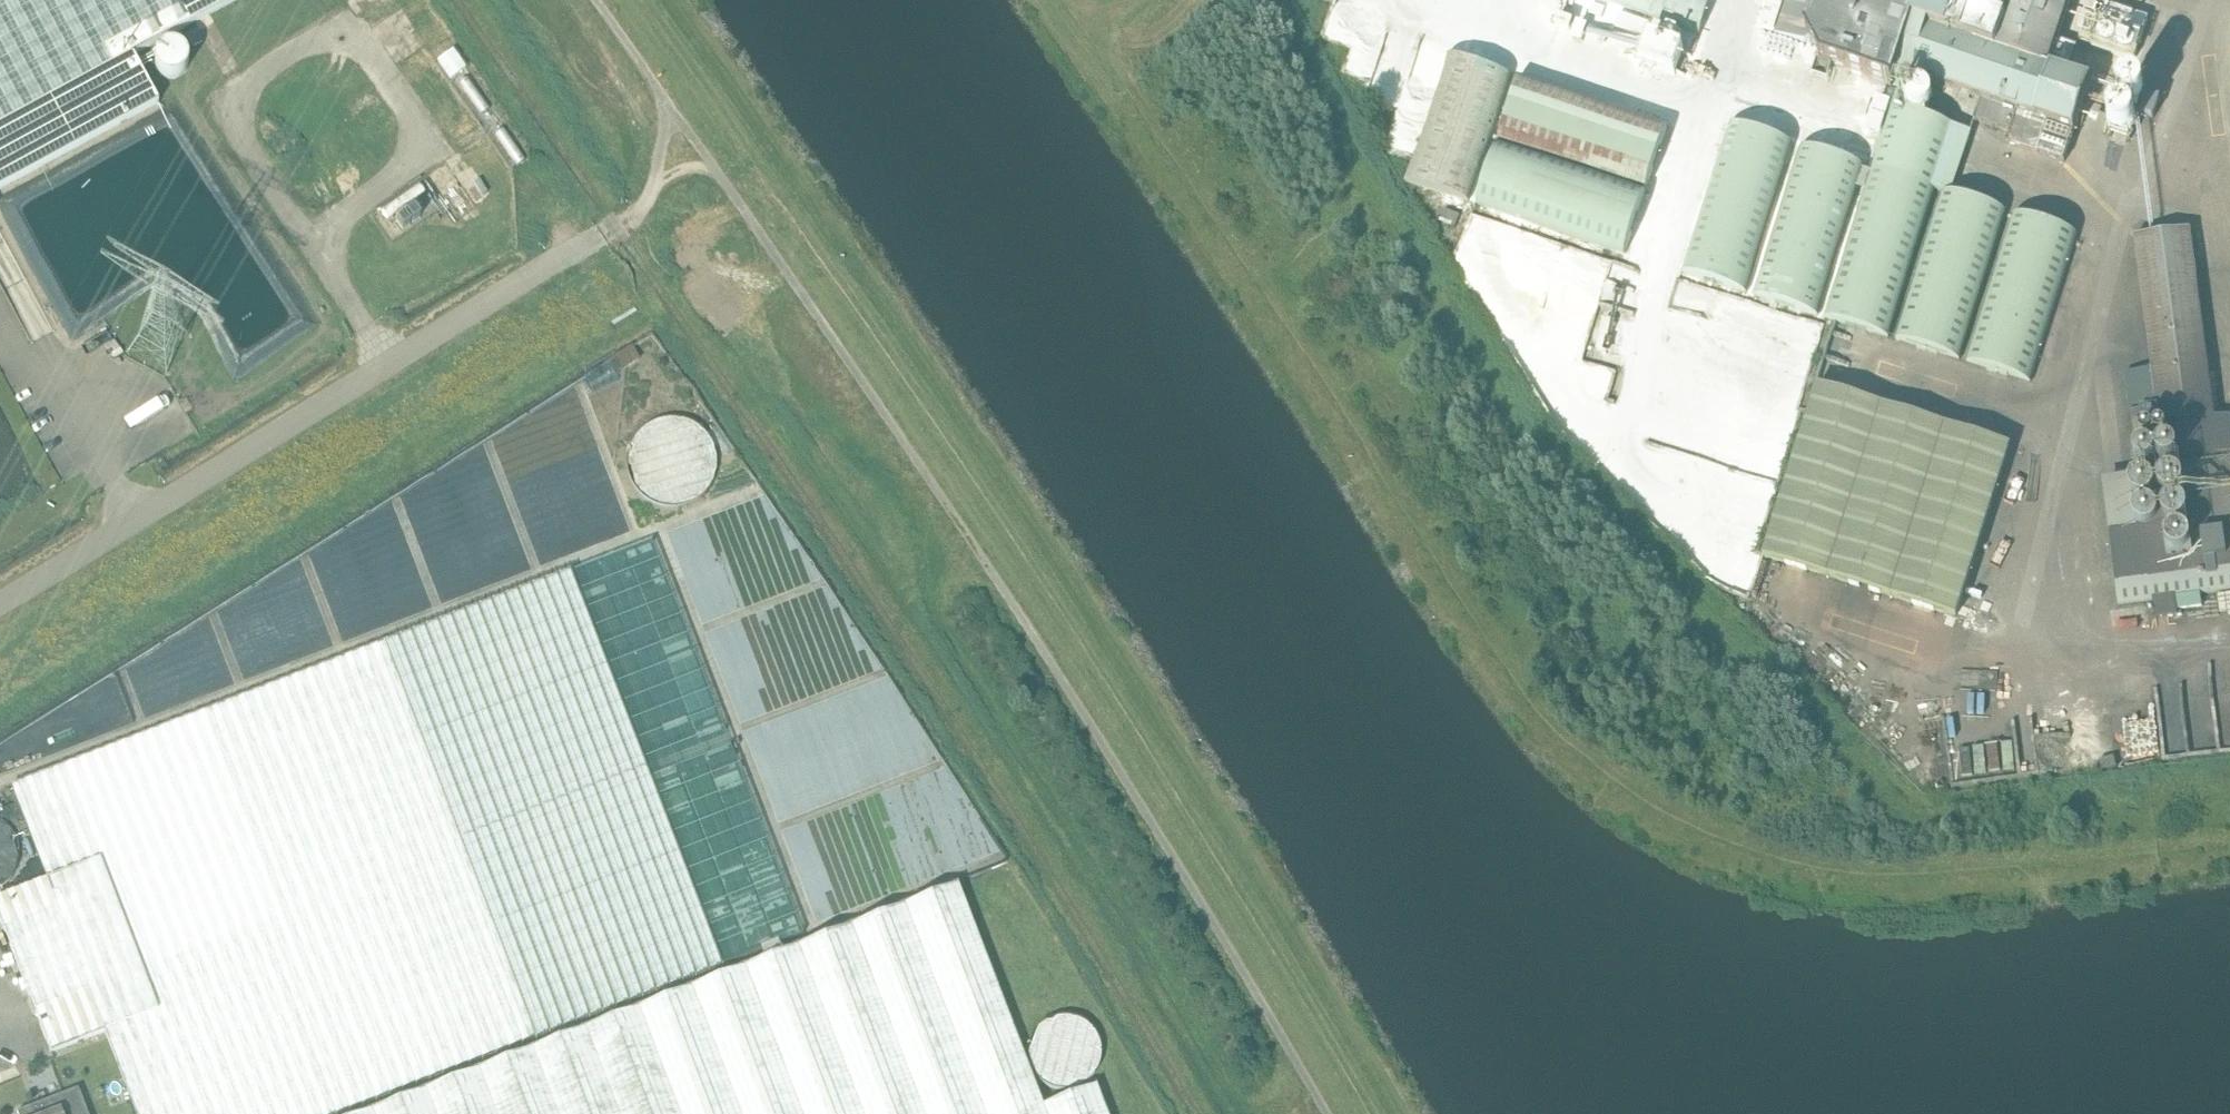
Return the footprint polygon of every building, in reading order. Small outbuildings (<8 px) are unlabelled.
[(160,102),(135,55),(235,0),(0,0),(0,188),(160,102)] [(1762,28),(1805,43),(1810,40),(1822,62),(1891,85),(1896,72),(1981,101),(1975,120),(2010,132),(2007,142),(2064,162),(2091,83),(2067,75),(2077,46),(2056,39),(2070,0),(1786,0),(1786,2),(1780,0),(1772,0),(1762,28)] [(2107,4),(2092,45),(2133,59),(2147,19),(2107,4)] [(2152,370),(2125,373),(2133,433),(2155,430),(2161,429),(2160,424),(2173,423),(2179,471),(2199,468),(2192,420),(2215,417),(2193,252),(2190,230),(2134,237),(2152,370)] [(1763,554),(1956,615),(2009,447),(1816,386),(1763,554)] [(713,464),(713,463),(712,456),(710,448),(707,442),(702,435),(696,430),(689,426),(682,423),(674,422),(666,422),(658,424),(649,428),(644,433),(638,439),(634,446),(631,454),(630,462),(631,470),(633,478),(637,486),(642,492),(648,497),(656,501),(663,503),(669,504),(679,504),(687,501),(693,498),(700,493),(706,486),(709,479),(712,472),(713,464)] [(2101,481),(2119,593),(2120,599),(2229,584),(2229,516),(2140,531),(2131,477),(2101,481)] [(32,779),(12,787),(47,880),(0,898),(0,915),(52,1052),(106,1031),(137,1113),(336,1113),(536,1037),(804,934),(653,540),(32,779)] [(21,855),(21,848),(18,839),(14,832),(9,826),(2,820),(0,819),(0,891),(2,890),(9,884),(14,878),(18,871),(20,864),(21,856),(21,855)] [(1097,1085),(1044,1105),(959,885),(363,1113),(1108,1113),(1097,1085)] [(79,1087),(17,1111),(19,1113),(89,1113),(79,1087)]
